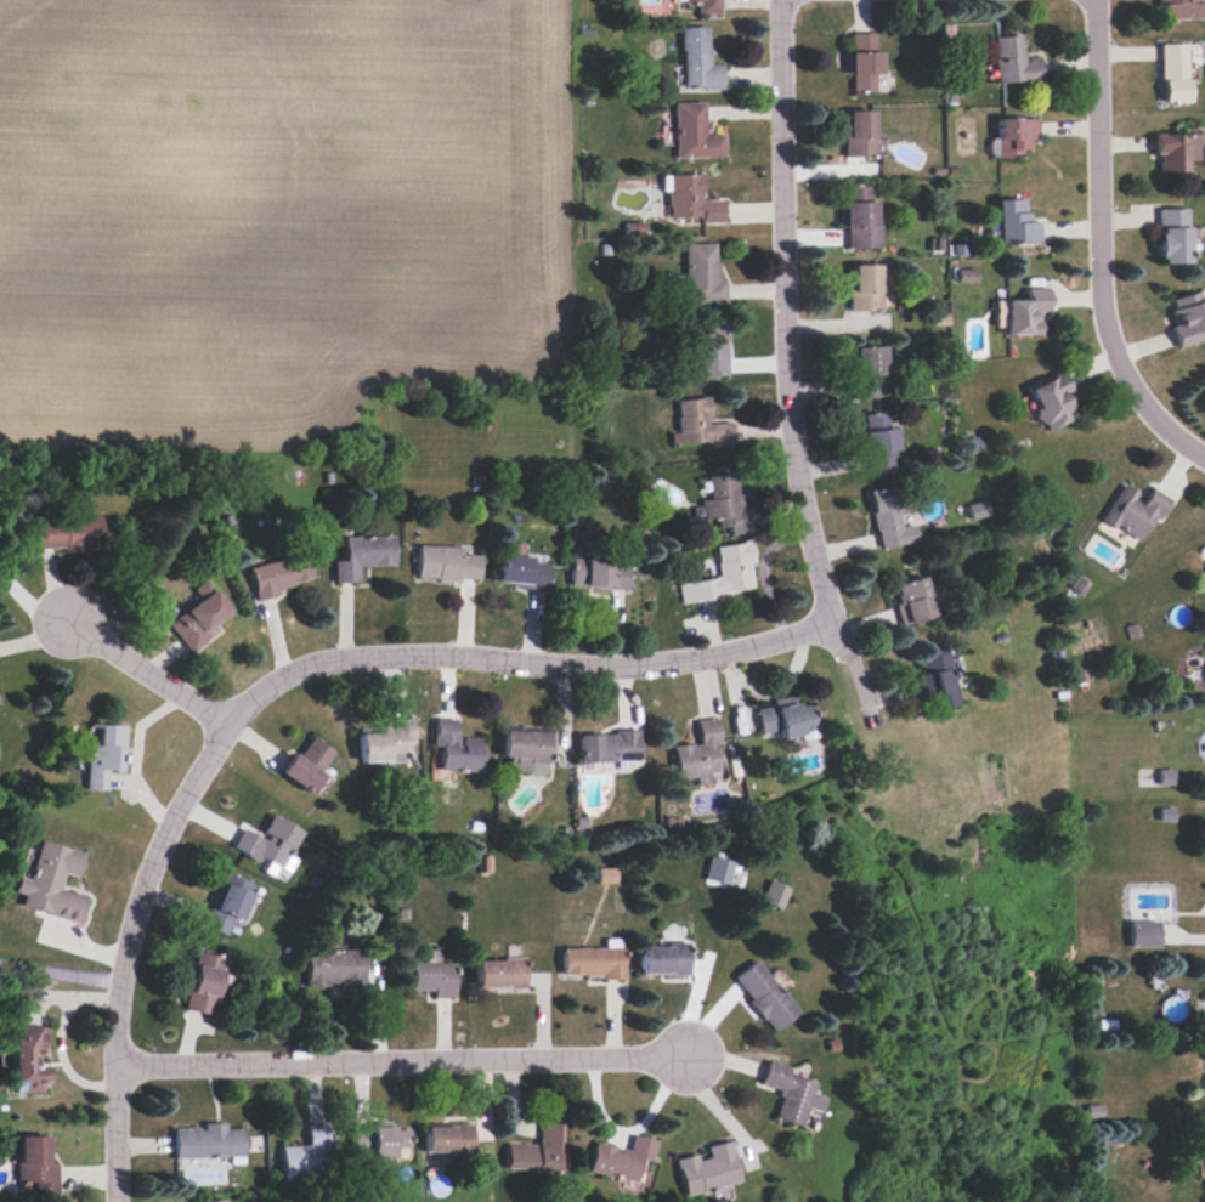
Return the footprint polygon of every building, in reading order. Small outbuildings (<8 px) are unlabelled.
[(675,4),(675,0),(722,0),(723,11),(690,12),(690,2),(675,4)] [(1152,21),(1152,0),(1204,0),(1204,21),(1152,21)] [(703,23),(672,24),(673,86),(718,86),(717,58),(705,59),(703,23)] [(869,24),(870,85),(839,86),(838,52),(841,52),(841,24),(869,24)] [(1034,47),(1016,50),(1014,25),(985,28),(990,81),(1036,78),(1034,47)] [(1189,38),(1189,73),(1183,73),(1183,101),(1154,101),(1153,39),(1189,38)] [(720,129),(722,157),(672,158),(671,96),(700,95),(701,130),(720,129)] [(1031,106),(1034,135),(1016,136),(1018,154),(984,158),(980,109),(1031,106)] [(835,109),(836,155),(869,154),(866,108),(835,109)] [(1148,127),(1148,151),(1154,151),(1155,176),(1195,175),(1194,126),(1148,127)] [(876,245),(843,245),(843,229),(833,229),(832,176),(865,176),(865,221),(876,221),(876,245)] [(695,177),(696,202),(722,202),(722,223),(697,225),(697,217),(666,219),(664,178),(695,177)] [(1033,211),(1022,212),(1019,191),(980,193),(984,251),(1036,248),(1033,211)] [(1150,197),(1153,271),(1186,270),(1183,197),(1150,197)] [(718,274),(718,302),(684,302),(684,238),(709,238),(709,274),(718,274)] [(842,261),(842,310),(876,310),(876,261),(842,261)] [(976,269),(958,269),(958,282),(976,282),(976,269)] [(1198,278),(1204,296),(1204,336),(1173,348),(1160,314),(1169,312),(1161,293),(1198,278)] [(1046,282),(1047,308),(1039,308),(1040,334),(996,336),(994,293),(1017,291),(1017,283),(1046,282)] [(719,312),(722,370),(690,372),(688,313),(719,312)] [(878,345),(887,387),(853,393),(845,351),(878,345)] [(1056,373),(1075,407),(1039,427),(1019,395),(1056,373)] [(730,413),(731,440),(674,442),(671,393),(705,392),(706,415),(730,413)] [(867,469),(864,454),(858,455),(849,410),(887,403),(898,463),(867,469)] [(692,497),(700,537),(759,527),(747,459),(701,467),(705,494),(692,497)] [(1175,493),(1160,515),(1156,512),(1137,542),(1098,517),(1124,478),(1135,486),(1131,492),(1141,498),(1153,480),(1175,493)] [(901,481),(916,534),(876,545),(861,492),(901,481)] [(94,511),(96,549),(29,554),(27,516),(94,511)] [(389,531),(391,565),(356,567),(356,583),(330,584),(328,559),(335,559),(334,534),(389,531)] [(745,533),(705,543),(711,568),(674,577),(681,609),(758,591),(745,533)] [(550,554),(545,589),(490,583),(496,535),(521,538),(520,550),(550,554)] [(473,548),(473,574),(408,573),(409,538),(453,538),(453,548),(473,548)] [(289,542),(305,578),(247,603),(231,568),(289,542)] [(227,609),(183,646),(130,580),(174,544),(227,609)] [(626,560),(621,594),(561,586),(565,551),(626,560)] [(918,567),(934,620),(898,631),(882,578),(918,567)] [(938,636),(958,701),(911,716),(890,652),(938,636)] [(800,671),(815,732),(759,745),(745,686),(800,671)] [(717,707),(724,770),(672,777),(667,738),(695,735),(692,710),(717,707)] [(453,711),(453,733),(473,733),(473,773),(428,775),(426,713),(453,711)] [(409,713),(411,741),(400,742),(401,761),(347,764),(345,715),(409,713)] [(120,720),(120,765),(103,765),(104,786),(77,786),(77,720),(120,720)] [(549,725),(545,772),(500,770),(500,760),(490,759),(492,721),(549,725)] [(632,722),(634,759),(568,762),(566,726),(632,722)] [(307,730),(293,756),(281,749),(267,772),(306,794),(334,745),(307,730)] [(290,821),(270,866),(227,846),(239,820),(251,826),(260,807),(290,821)] [(84,840),(72,878),(63,875),(62,881),(90,890),(81,915),(17,896),(19,888),(9,885),(23,839),(30,841),(35,826),(84,840)] [(734,862),(710,856),(704,883),(728,888),(734,862)] [(260,880),(245,919),(230,919),(224,934),(197,924),(219,864),(260,880)] [(598,883),(616,883),(616,867),(597,868),(598,883)] [(781,910),(789,888),(769,880),(761,901),(781,910)] [(1152,911),(1153,942),(1125,943),(1124,911),(1152,911)] [(686,942),(686,976),(638,976),(638,946),(666,946),(666,942),(686,942)] [(559,948),(559,975),(581,975),(581,979),(600,977),(600,980),(620,980),(620,947),(559,948)] [(361,949),(301,951),(302,990),(324,988),(324,985),(334,985),(334,994),(362,993),(361,949)] [(220,958),(217,971),(231,975),(228,986),(214,982),(208,1014),(181,1008),(194,952),(220,958)] [(521,958),(521,990),(473,991),(473,962),(500,960),(500,958),(521,958)] [(747,999),(729,979),(754,958),(798,1011),(773,1033),(762,1021),(760,1022),(743,1002),(747,999)] [(451,964),(452,999),(429,999),(429,992),(406,992),(405,964),(451,964)] [(11,1028),(12,1055),(0,1056),(0,1065),(9,1065),(10,1095),(43,1094),(41,1087),(47,1085),(46,1067),(30,1068),(29,1050),(43,1050),(41,1027),(11,1028)] [(824,1098),(818,1115),(805,1110),(798,1130),(771,1121),(779,1099),(776,1098),(779,1090),(758,1084),(765,1060),(790,1068),(787,1075),(815,1083),(811,1094),(824,1098)] [(407,1129),(390,1129),(390,1122),(367,1123),(367,1129),(347,1130),(347,1153),(367,1153),(367,1161),(390,1160),(390,1151),(392,1151),(392,1149),(407,1149),(407,1129)] [(175,1161),(175,1169),(242,1167),(241,1129),(222,1130),(221,1124),(200,1126),(202,1130),(196,1132),(196,1128),(169,1129),(170,1161),(175,1161)] [(323,1124),(324,1150),(319,1151),(321,1177),(323,1177),(324,1194),(310,1195),(309,1181),(281,1183),(278,1149),(305,1147),(304,1124),(323,1124)] [(468,1124),(469,1157),(448,1158),(448,1153),(420,1153),(419,1126),(468,1124)] [(561,1124),(560,1144),(554,1144),(553,1174),(532,1174),(532,1172),(500,1170),(500,1144),(532,1145),(532,1140),(536,1140),(537,1124),(561,1124)] [(656,1141),(632,1135),(628,1153),(593,1146),(587,1173),(635,1184),(640,1162),(650,1164),(656,1141)] [(49,1138),(50,1163),(56,1163),(57,1194),(16,1195),(15,1139),(49,1138)] [(726,1144),(737,1181),(718,1186),(719,1190),(700,1196),(697,1192),(680,1197),(671,1161),(694,1155),(696,1162),(709,1157),(707,1149),(726,1144)]
